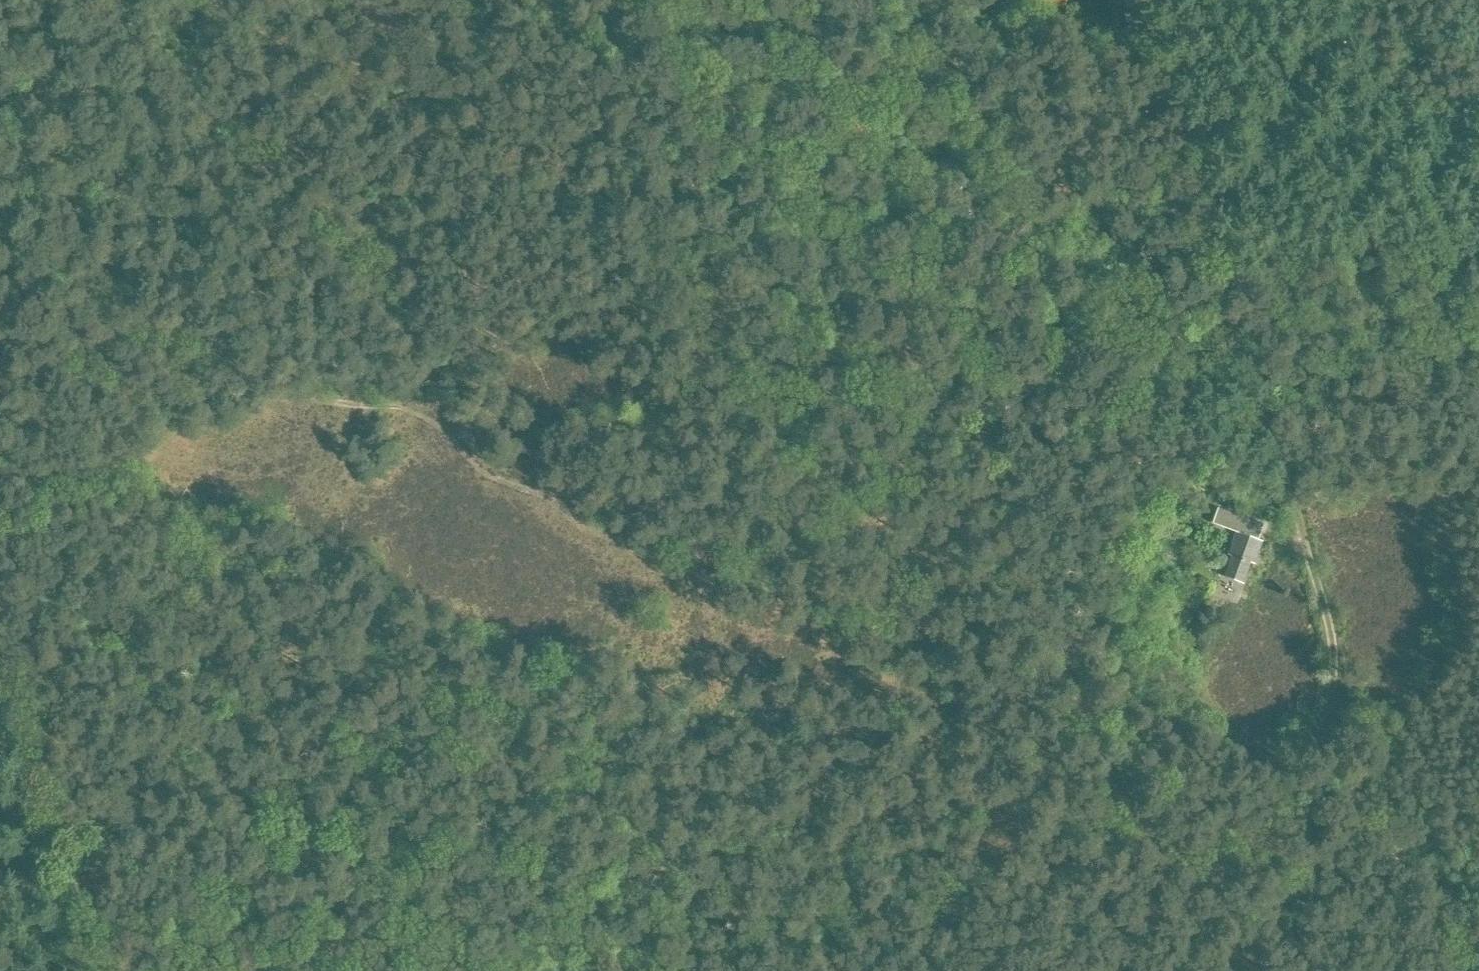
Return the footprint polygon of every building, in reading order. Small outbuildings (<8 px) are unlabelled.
[(1068,0),(1035,0),(1065,9),(1068,0)] [(1212,524),(1221,527),(1236,533),(1229,555),(1232,557),(1228,570),(1225,578),(1243,585),(1245,577),(1250,563),(1255,564),(1263,541),(1260,540),(1264,527),(1226,512),(1217,509),(1212,524)]
